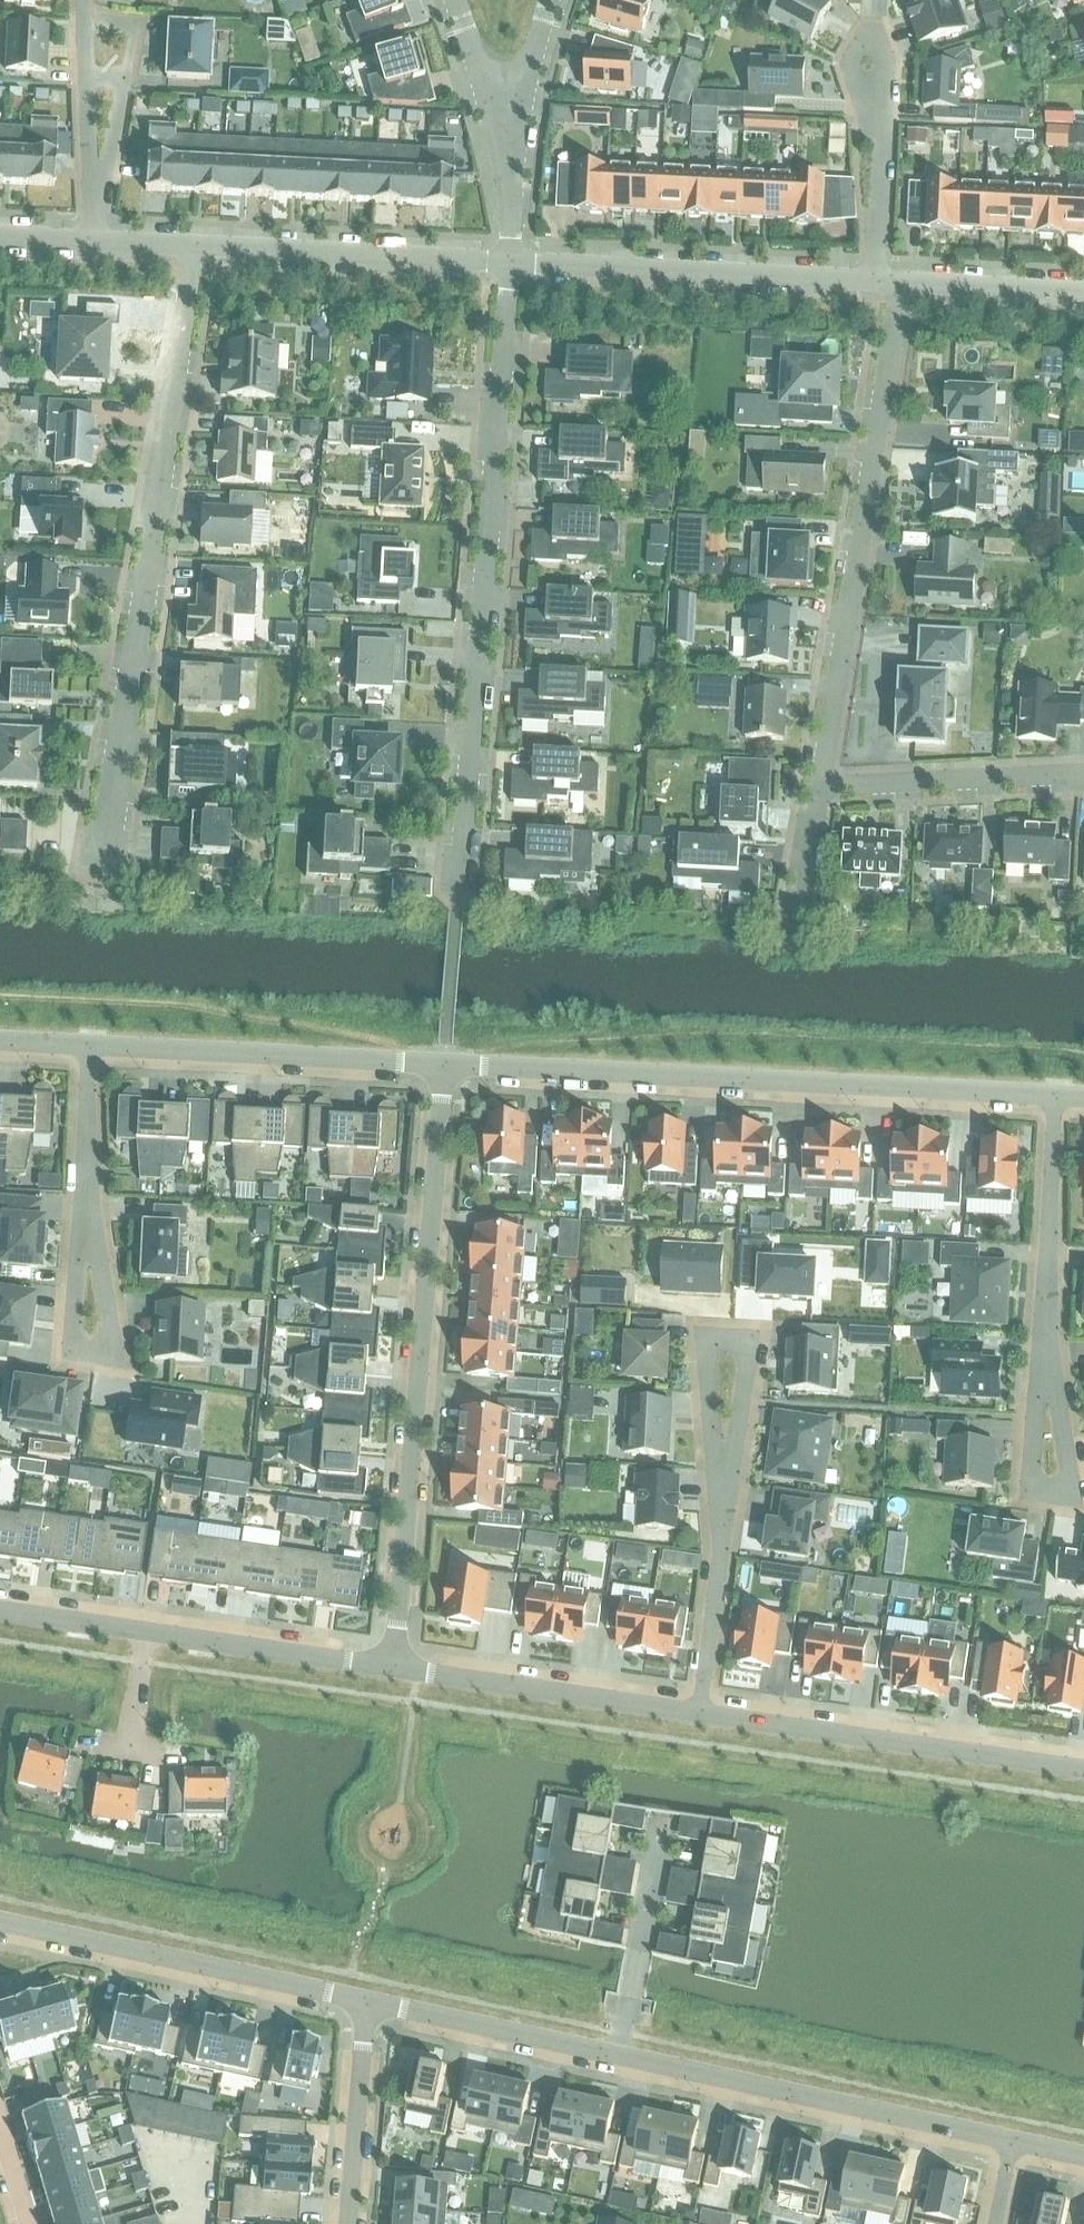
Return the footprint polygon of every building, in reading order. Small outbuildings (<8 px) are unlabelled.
[(297,14),(311,10),(308,0),(293,0),(297,14)] [(360,12),(345,18),(356,45),(405,27),(407,26),(398,0),(355,0),(360,12)] [(642,35),(652,0),(604,0),(598,22),(612,26),(611,29),(627,34),(628,31),(642,35)] [(721,14),(734,20),(740,6),(727,0),(721,14)] [(812,42),(832,6),(822,0),(779,0),(769,18),(812,42)] [(925,44),(962,31),(955,12),(962,10),(958,0),(905,0),(914,27),(918,26),(925,44)] [(979,6),(988,34),(1008,28),(998,0),(979,6)] [(296,17),(273,18),(274,42),(296,41),(296,17)] [(6,70),(45,72),(46,56),(44,56),(46,27),(8,25),(6,70)] [(169,26),(168,46),(170,46),(169,59),(167,58),(166,78),(209,80),(210,63),(216,63),(217,46),(211,45),(212,28),(169,26)] [(1061,30),(1049,33),(1052,46),(1064,43),(1061,30)] [(597,40),(592,55),(592,60),(588,60),(586,89),(600,90),(600,94),(617,95),(617,92),(632,93),(635,51),(597,40)] [(690,40),(684,57),(701,61),(705,45),(690,40)] [(397,52),(376,58),(378,62),(382,75),(367,79),(373,103),(419,105),(428,102),(428,103),(430,102),(420,67),(425,65),(425,67),(427,66),(420,41),(395,48),(395,50),(397,50),(397,52)] [(977,108),(960,107),(962,73),(976,69),(969,48),(945,55),(944,64),(927,64),(924,108),(935,109),(934,121),(976,123),(977,108)] [(752,60),(751,95),(745,95),(744,111),(776,112),(776,97),(803,99),(805,62),(787,61),(787,55),(771,54),(771,61),(752,60)] [(687,61),(682,75),(697,80),(701,65),(687,61)] [(231,73),(230,93),(266,95),(267,75),(231,73)] [(58,102),(59,90),(42,88),(41,101),(58,102)] [(230,118),(231,99),(209,98),(208,117),(230,118)] [(673,106),(672,124),(691,125),(692,107),(673,106)] [(1018,126),(1019,110),(977,107),(977,108),(976,123),(1018,126)] [(692,108),(691,130),(715,131),(716,109),(692,108)] [(592,111),(592,128),(611,129),(612,112),(592,111)] [(613,111),(612,131),(627,132),(628,112),(613,111)] [(1047,111),(1047,124),(1074,125),(1074,112),(1047,111)] [(639,113),(639,129),(657,130),(658,114),(639,113)] [(746,118),(745,130),(798,132),(799,121),(746,118)] [(29,185),(54,186),(57,122),(33,120),(32,130),(31,130),(29,185)] [(174,128),(148,127),(145,191),(171,193),(174,128)] [(3,184),(29,185),(31,130),(6,128),(3,184)] [(199,139),(177,138),(175,137),(175,128),(174,128),(171,193),(196,194),(199,139)] [(1048,128),(1046,148),(1065,149),(1067,129),(1048,128)] [(1069,128),(1068,146),(1083,147),(1083,129),(1069,128)] [(731,142),(744,142),(744,130),(731,130),(731,142)] [(908,130),(907,146),(926,146),(927,131),(908,130)] [(972,148),(989,149),(990,132),(973,131),(972,148)] [(995,145),(1013,146),(1013,133),(996,132),(995,145)] [(1016,140),(1033,141),(1034,134),(1016,133),(1016,140)] [(196,194),(222,195),(225,140),(199,139),(196,194)] [(250,141),(225,140),(222,195),(247,197),(250,141)] [(273,198),(275,143),(250,141),(247,197),(273,198)] [(425,206),(428,141),(427,141),(427,150),(402,149),(399,204),(425,206)] [(425,206),(449,207),(451,207),(454,142),(428,141),(425,206)] [(275,143),(273,198),(298,199),(301,144),(275,143)] [(323,200),(326,145),(301,144),(298,199),(323,200)] [(349,202),(352,146),(326,145),(323,200),(349,202)] [(349,202),(374,203),(377,148),(352,146),(349,202)] [(399,204),(402,149),(377,148),(374,203),(399,204)] [(586,214),(607,215),(609,169),(560,167),(558,209),(586,210),(586,214)] [(634,213),(636,170),(609,169),(607,215),(607,211),(634,213)] [(634,213),(660,214),(662,172),(636,170),(634,213)] [(687,218),(689,173),(662,172),(660,214),(686,215),(686,218),(687,218)] [(687,218),(713,219),(716,175),(689,173),(687,218)] [(740,218),(742,176),(716,175),(713,219),(714,219),(714,217),(740,218)] [(740,218),(767,220),(769,177),(742,176),(740,218)] [(793,225),(796,179),(769,177),(767,220),(793,221),(792,225),(793,225)] [(796,179),(793,225),(813,226),(814,222),(828,223),(844,221),(840,181),(796,179)] [(937,232),(958,233),(960,187),(911,185),(909,227),(937,228),(937,232)] [(960,187),(958,233),(958,229),(984,231),(987,189),(960,187)] [(987,189),(984,231),(1011,232),(1013,190),(987,189)] [(1037,236),(1038,236),(1040,191),(1013,190),(1011,232),(1037,234),(1037,236)] [(1040,191),(1038,236),(1064,238),(1067,193),(1040,191)] [(1064,238),(1065,238),(1065,235),(1083,236),(1083,194),(1067,193),(1064,238)] [(36,314),(61,316),(61,302),(37,300),(36,314)] [(61,326),(58,380),(107,383),(107,384),(109,384),(110,360),(105,359),(106,352),(110,352),(112,328),(118,328),(119,308),(86,306),(85,327),(61,326)] [(758,354),(784,356),(786,332),(760,330),(758,354)] [(220,396),(274,399),(276,372),(268,371),(269,345),(253,344),(253,343),(246,342),(246,344),(229,343),(228,378),(221,377),(220,396)] [(369,399),(386,400),(385,420),(406,421),(407,401),(428,402),(431,345),(382,342),(381,363),(389,363),(388,379),(370,378),(369,399)] [(1069,378),(1070,349),(1053,349),(1052,377),(1069,378)] [(569,351),(568,374),(547,373),(545,402),(581,404),(581,399),(602,400),(602,394),(632,396),(634,355),(569,351)] [(780,421),(832,424),(833,409),(837,409),(840,366),(786,363),(784,406),(781,406),(780,421)] [(1051,394),(1063,394),(1063,378),(1051,378),(1051,394)] [(997,391),(952,389),(952,391),(948,390),(947,411),(951,411),(950,425),(984,427),(983,440),(1010,441),(1011,409),(996,408),(997,391)] [(48,402),(46,435),(56,436),(55,466),(92,468),(93,449),(97,449),(98,436),(93,435),(94,420),(91,420),(91,404),(48,402)] [(224,419),(223,435),(219,435),(219,450),(214,450),(213,464),(218,464),(217,482),(254,484),(255,455),(266,455),(267,422),(224,419)] [(300,423),(300,440),(318,441),(318,424),(300,423)] [(328,424),(327,444),(341,445),(342,425),(328,424)] [(351,429),(350,449),(384,451),(381,507),(419,509),(421,486),(422,474),(421,474),(422,451),(394,450),(395,432),(351,429)] [(1048,429),(1047,447),(1066,449),(1067,431),(1048,429)] [(607,445),(608,434),(562,431),(561,454),(540,453),(538,482),(574,484),(575,479),(595,480),(595,474),(625,476),(626,446),(607,445)] [(690,433),(688,461),(705,462),(706,434),(690,433)] [(1069,453),(1082,454),(1083,435),(1070,434),(1069,453)] [(746,439),(745,455),(768,456),(766,492),(823,495),(825,458),(781,456),(782,441),(746,439)] [(978,453),(977,471),(938,469),(937,482),(933,482),(932,503),(936,503),(935,520),(976,522),(977,508),(995,509),(997,474),(1019,475),(1020,456),(978,453)] [(22,481),(20,510),(39,511),(38,539),(54,540),(54,545),(76,546),(76,541),(80,541),(81,514),(80,514),(80,515),(77,514),(78,507),(58,506),(59,500),(55,500),(55,482),(22,481)] [(230,494),(229,511),(202,509),(200,545),(217,546),(217,550),(232,550),(232,546),(249,547),(251,513),(264,514),(265,496),(230,494)] [(293,500),(292,522),(309,523),(311,501),(293,500)] [(555,511),(554,534),(533,532),(532,562),(567,564),(568,558),(588,560),(589,554),(618,556),(620,526),(601,525),(601,514),(555,511)] [(681,516),(679,551),(699,552),(701,517),(681,516)] [(754,540),(752,583),(770,584),(808,587),(808,583),(813,583),(814,565),(809,565),(810,540),(801,540),(802,524),(769,522),(768,541),(754,540)] [(651,544),(651,548),(666,549),(669,549),(670,529),(652,528),(651,544)] [(360,539),(359,556),(363,556),(361,583),(358,583),(357,603),(399,605),(400,587),(413,588),(413,573),(413,558),(401,557),(402,541),(360,539)] [(985,540),(984,555),(1013,557),(1013,542),(985,540)] [(937,545),(936,560),(938,560),(938,569),(920,568),(918,604),(973,607),(975,571),(965,570),(966,546),(937,545)] [(303,587),(306,568),(287,565),(284,584),(303,587)] [(18,625),(65,627),(67,594),(55,593),(56,569),(27,568),(26,592),(19,591),(18,625)] [(201,569),(200,588),(198,588),(196,610),(188,609),(186,640),(231,643),(233,618),(254,619),(256,572),(201,569)] [(984,582),(983,604),(995,605),(997,583),(984,582)] [(549,591),(548,613),(527,612),(525,642),(561,644),(561,638),(581,640),(582,634),(611,636),(613,606),(594,605),(595,594),(549,591)] [(670,615),(687,616),(688,593),(671,593),(670,615)] [(747,661),(788,663),(790,641),(791,641),(791,634),(790,634),(790,630),(797,631),(798,613),(750,610),(749,622),(745,622),(745,639),(748,639),(747,661)] [(274,648),(295,649),(296,625),(275,624),(274,648)] [(984,625),(983,645),(1001,646),(1002,626),(984,625)] [(643,666),(658,669),(665,629),(650,627),(643,666)] [(355,691),(366,692),(365,705),(383,706),(384,693),(391,693),(391,681),(404,682),(404,678),(405,678),(407,633),(406,633),(353,631),(353,630),(351,630),(350,646),(352,647),(352,645),(357,645),(355,691)] [(965,666),(967,635),(922,632),(921,663),(926,664),(925,677),(902,676),(899,742),(944,745),(945,723),(956,723),(957,701),(946,700),(948,665),(965,666)] [(0,654),(0,676),(3,676),(1,704),(0,704),(0,705),(38,707),(50,707),(51,692),(52,692),(53,677),(40,677),(41,643),(1,641),(0,654)] [(180,669),(178,707),(220,709),(221,691),(239,692),(240,673),(253,674),(254,661),(240,660),(223,659),(202,658),(201,670),(180,669)] [(542,671),(541,693),(520,692),(518,722),(554,724),(555,718),(575,719),(575,714),(605,715),(607,686),(587,685),(588,673),(542,671)] [(698,696),(732,697),(733,678),(699,677),(698,696)] [(1019,740),(1055,742),(1056,724),(1065,724),(1065,726),(1080,727),(1080,723),(1083,723),(1083,690),(1081,690),(1081,698),(1057,697),(1058,689),(1021,687),(1019,740)] [(748,692),(746,739),(784,741),(786,694),(748,692)] [(37,789),(38,771),(40,771),(41,753),(38,753),(39,735),(30,734),(31,719),(0,717),(0,787),(37,789)] [(332,722),(331,751),(351,752),(350,763),(354,764),(353,784),(356,784),(355,800),(371,801),(372,785),(396,787),(398,743),(362,741),(363,724),(332,722)] [(170,751),(168,789),(224,792),(225,754),(223,754),(224,738),(199,737),(199,752),(170,751)] [(535,752),(534,774),(513,773),(512,802),(548,804),(548,799),(568,800),(568,794),(598,796),(600,766),(581,765),(581,754),(535,752)] [(772,763),(731,761),(729,791),(723,791),(721,828),(758,830),(760,802),(770,802),(772,763)] [(161,831),(160,861),(189,863),(190,856),(214,857),(213,869),(240,870),(240,875),(242,875),(244,844),(242,844),(242,846),(228,845),(230,820),(215,819),(215,815),(203,814),(203,818),(190,818),(190,832),(161,831)] [(643,820),(643,837),(662,838),(663,820),(643,820)] [(307,847),(305,878),(307,878),(308,874),(335,875),(335,863),(359,865),(359,871),(389,873),(391,843),(362,841),(363,826),(351,826),(351,822),(339,821),(338,825),(324,824),(323,850),(309,849),(309,847),(307,847)] [(25,854),(27,823),(0,822),(0,852),(25,854)] [(1005,866),(1050,868),(1049,882),(1069,883),(1071,843),(1056,843),(1056,828),(1025,826),(1025,823),(1011,822),(1010,825),(1007,825),(1005,866)] [(948,830),(947,830),(928,829),(926,863),(932,863),(932,869),(950,870),(950,864),(980,866),(980,867),(981,867),(983,831),(962,830),(961,831),(960,831),(960,832),(960,833),(950,833),(950,832),(950,831),(949,831),(948,830)] [(562,874),(592,876),(594,836),(599,837),(599,835),(529,831),(528,854),(507,853),(505,882),(541,884),(541,878),(562,879),(562,874)] [(845,833),(843,875),(862,876),(862,890),(880,891),(881,877),(900,878),(902,837),(845,833)] [(617,838),(617,855),(633,855),(634,838),(617,838)] [(651,839),(638,839),(638,859),(651,860),(651,839)] [(741,842),(675,839),(673,880),(703,882),(703,887),(723,888),(723,893),(759,895),(760,866),(739,865),(741,842)] [(974,872),(972,909),(992,911),(994,873),(974,872)] [(433,897),(435,876),(364,873),(363,893),(433,897)] [(1074,887),(1074,901),(1083,901),(1083,887),(1074,887)] [(1059,893),(1059,902),(1070,902),(1070,894),(1059,893)] [(55,1096),(51,1096),(51,1095),(51,1094),(51,1093),(51,1092),(51,1091),(50,1091),(50,1090),(50,1089),(49,1089),(49,1088),(48,1088),(48,1087),(47,1087),(46,1087),(46,1086),(45,1086),(44,1086),(44,1085),(43,1085),(42,1085),(41,1085),(40,1085),(40,1086),(39,1086),(38,1086),(37,1086),(37,1087),(36,1087),(35,1088),(34,1089),(34,1090),(33,1090),(33,1091),(33,1092),(32,1092),(32,1093),(32,1094),(32,1095),(32,1103),(9,1101),(5,1162),(4,1173),(25,1174),(32,1136),(53,1137),(55,1096)] [(140,1108),(141,1100),(141,1098),(140,1096),(140,1095),(139,1093),(138,1092),(136,1091),(135,1091),(134,1090),(132,1090),(130,1090),(128,1090),(127,1091),(126,1091),(124,1093),(123,1094),(122,1096),(121,1098),(121,1099),(118,1099),(116,1140),(136,1141),(139,1180),(159,1181),(163,1109),(140,1108)] [(209,1104),(206,1104),(206,1103),(206,1101),(205,1099),(204,1097),(203,1096),(201,1094),(199,1093),(196,1093),(194,1093),(192,1094),(191,1095),(189,1096),(188,1097),(187,1099),(187,1100),(186,1102),(186,1110),(163,1109),(159,1181),(160,1181),(161,1170),(181,1171),(187,1144),(207,1145),(209,1104)] [(236,1113),(236,1105),(236,1104),(236,1103),(236,1102),(236,1101),(235,1101),(235,1100),(235,1099),(234,1099),(234,1098),(233,1098),(233,1097),(232,1097),(232,1096),(231,1096),(230,1096),(230,1095),(229,1095),(228,1095),(227,1095),(226,1095),(225,1095),(224,1095),(223,1095),(223,1096),(222,1096),(221,1096),(221,1097),(220,1097),(220,1098),(219,1098),(219,1099),(218,1099),(218,1100),(218,1101),(217,1101),(217,1102),(217,1103),(217,1104),(213,1104),(211,1145),(233,1146),(234,1185),(255,1186),(257,1144),(258,1114),(236,1113)] [(304,1109),(301,1109),(301,1108),(301,1107),(301,1106),(301,1105),(300,1105),(300,1104),(300,1103),(299,1103),(299,1102),(298,1101),(297,1100),(296,1100),(296,1099),(295,1099),(294,1099),(293,1099),(293,1098),(292,1098),(291,1098),(290,1098),(289,1098),(289,1099),(288,1099),(287,1099),(287,1100),(286,1100),(285,1100),(285,1101),(284,1101),(284,1102),(283,1102),(283,1103),(283,1104),(282,1104),(282,1105),(282,1106),(282,1107),(281,1107),(281,1108),(281,1116),(258,1114),(257,1144),(255,1186),(256,1186),(256,1175),(277,1176),(282,1149),(302,1150),(304,1109)] [(312,1109),(309,1109),(307,1150),(327,1151),(329,1179),(351,1180),(352,1150),(354,1119),(331,1118),(331,1110),(331,1109),(331,1108),(331,1107),(331,1106),(331,1105),(330,1105),(330,1104),(329,1104),(329,1103),(328,1103),(328,1102),(327,1102),(327,1101),(326,1101),(325,1101),(325,1100),(324,1100),(323,1100),(322,1100),(321,1100),(320,1100),(319,1100),(318,1100),(318,1101),(317,1101),(316,1101),(316,1102),(315,1102),(315,1103),(314,1103),(314,1104),(313,1104),(313,1105),(313,1106),(312,1106),(312,1107),(312,1108),(312,1109)] [(5,1162),(9,1101),(0,1101),(0,1161),(5,1162)] [(399,1114),(396,1114),(396,1113),(396,1112),(396,1111),(396,1110),(396,1109),(395,1109),(395,1108),(395,1107),(394,1107),(394,1106),(393,1106),(393,1105),(392,1105),(391,1104),(390,1104),(389,1104),(389,1103),(388,1103),(387,1103),(386,1103),(385,1103),(384,1103),(384,1104),(383,1104),(382,1104),(382,1105),(381,1105),(380,1105),(380,1106),(379,1106),(379,1107),(378,1108),(378,1109),(377,1110),(377,1111),(377,1112),(376,1121),(354,1119),(352,1150),(351,1180),(372,1181),(377,1154),(397,1155),(399,1114)] [(523,1147),(524,1120),(520,1120),(520,1116),(496,1115),(496,1119),(492,1118),(492,1131),(489,1131),(488,1159),(490,1159),(489,1176),(490,1176),(491,1175),(519,1177),(519,1195),(533,1195),(534,1178),(536,1178),(538,1148),(523,1147)] [(583,1177),(586,1121),(569,1120),(569,1123),(559,1122),(558,1146),(559,1146),(558,1155),(543,1154),(541,1184),(557,1185),(557,1176),(583,1177)] [(583,1177),(609,1179),(609,1188),(624,1188),(626,1158),(610,1157),(611,1149),(612,1125),(602,1124),(603,1122),(586,1121),(583,1177)] [(656,1123),(656,1127),(652,1127),(652,1139),(649,1139),(648,1168),(650,1168),(649,1185),(651,1185),(651,1184),(696,1186),(698,1156),(683,1155),(684,1128),(680,1128),(680,1125),(656,1123)] [(717,1184),(743,1186),(746,1129),(730,1129),(730,1131),(720,1130),(718,1155),(719,1155),(718,1163),(703,1162),(701,1193),(717,1194),(717,1184)] [(763,1130),(746,1129),(743,1186),(769,1187),(769,1196),(784,1197),(786,1166),(770,1166),(771,1157),(772,1133),(763,1133),(763,1130)] [(831,1190),(834,1134),(818,1133),(818,1136),(808,1135),(807,1159),(807,1168),(791,1167),(790,1197),(805,1198),(806,1189),(831,1190)] [(831,1190),(857,1192),(857,1201),(872,1202),(874,1171),(859,1170),(859,1162),(861,1138),(851,1137),(851,1135),(834,1134),(831,1190)] [(922,1139),(906,1138),(906,1140),(896,1140),(895,1164),(895,1172),(879,1172),(878,1202),(893,1203),(894,1194),(919,1195),(922,1139)] [(939,1139),(922,1139),(919,1195),(946,1196),(945,1205),(961,1206),(962,1176),(947,1175),(947,1166),(947,1167),(949,1142),(939,1142),(939,1139)] [(984,1144),(983,1171),(968,1170),(966,1200),(1011,1203),(1011,1204),(1013,1204),(1014,1187),(1016,1187),(1018,1158),(1015,1158),(1016,1146),(1012,1146),(1012,1142),(988,1141),(988,1144),(984,1144)] [(283,1197),(283,1182),(270,1183),(270,1198),(283,1197)] [(326,1206),(328,1188),(315,1187),(313,1204),(326,1206)] [(350,1196),(349,1206),(368,1207),(368,1197),(350,1196)] [(3,1219),(1,1241),(0,1241),(0,1265),(39,1268),(43,1221),(39,1221),(40,1203),(0,1200),(0,1219),(3,1219)] [(610,1221),(635,1221),(635,1204),(610,1204),(610,1221)] [(153,1207),(152,1225),(143,1225),(140,1279),(174,1280),(185,1280),(187,1250),(176,1249),(177,1228),(186,1228),(187,1209),(153,1207)] [(308,1207),(306,1219),(338,1234),(337,1251),(384,1255),(386,1229),(376,1229),(378,1213),(308,1207)] [(272,1229),(273,1208),(263,1208),(262,1229),(272,1229)] [(561,1222),(560,1240),(580,1242),(582,1223),(561,1222)] [(504,1231),(504,1232),(480,1230),(479,1237),(477,1237),(476,1253),(475,1253),(475,1254),(523,1258),(525,1233),(513,1232),(512,1232),(512,1233),(505,1232),(505,1231),(504,1231)] [(813,1300),(815,1264),(773,1262),(774,1245),(744,1243),(741,1290),(760,1291),(760,1297),(813,1300)] [(911,1244),(911,1265),(935,1265),(935,1243),(911,1244)] [(892,1287),(895,1245),(868,1244),(866,1286),(892,1287)] [(942,1245),(941,1268),(956,1269),(955,1279),(960,1279),(957,1323),(1002,1325),(1004,1287),(1008,1287),(1010,1264),(979,1263),(980,1247),(942,1245)] [(664,1270),(663,1291),(681,1292),(681,1294),(703,1295),(703,1293),(721,1294),(723,1250),(665,1247),(664,1258),(660,1258),(659,1270),(664,1270)] [(384,1255),(337,1251),(335,1268),(292,1281),(292,1288),(371,1295),(372,1280),(382,1281),(384,1255)] [(521,1282),(523,1258),(475,1254),(475,1256),(474,1272),(476,1272),(476,1279),(521,1282)] [(583,1279),(585,1260),(569,1258),(567,1278),(583,1279)] [(519,1306),(521,1282),(476,1279),(474,1302),(519,1306)] [(627,1282),(583,1279),(581,1306),(626,1308),(627,1282)] [(958,1302),(958,1287),(943,1288),(943,1302),(958,1302)] [(292,1288),(292,1289),(301,1290),(300,1300),(332,1315),(330,1332),(377,1336),(379,1310),(370,1309),(371,1295),(292,1288)] [(6,1361),(9,1345),(26,1348),(34,1298),(0,1293),(0,1360),(6,1361)] [(285,1319),(299,1320),(300,1301),(286,1300),(285,1319)] [(517,1330),(519,1306),(474,1302),(472,1326),(517,1330)] [(159,1337),(155,1337),(154,1360),(201,1362),(203,1306),(161,1304),(159,1337)] [(665,1379),(667,1341),(663,1341),(664,1326),(637,1324),(636,1340),(630,1339),(627,1377),(665,1379)] [(515,1354),(517,1330),(472,1326),(471,1333),(469,1333),(468,1348),(467,1348),(467,1350),(515,1354)] [(803,1326),(802,1342),(789,1341),(788,1357),(787,1372),(788,1372),(787,1390),(831,1393),(832,1371),(839,1372),(841,1328),(803,1326)] [(903,1342),(919,1341),(919,1327),(902,1327),(903,1342)] [(870,1329),(869,1347),(890,1348),(891,1330),(870,1329)] [(375,1362),(377,1336),(330,1332),(329,1349),(295,1359),(294,1370),(364,1375),(365,1361),(375,1362)] [(935,1343),(934,1373),(945,1374),(944,1396),(999,1399),(1001,1362),(981,1361),(978,1358),(975,1357),(976,1347),(983,1347),(983,1345),(935,1343)] [(467,1350),(467,1352),(466,1367),(468,1368),(468,1375),(492,1377),(492,1378),(493,1378),(493,1377),(500,1378),(500,1379),(501,1378),(508,1379),(513,1379),(515,1354),(467,1350)] [(363,1390),(364,1375),(294,1370),(293,1381),(325,1396),(323,1413),(370,1417),(373,1391),(363,1390)] [(513,1379),(508,1379),(507,1392),(561,1397),(562,1383),(513,1379)] [(10,1421),(13,1421),(12,1427),(33,1430),(34,1424),(55,1427),(54,1433),(73,1435),(79,1395),(62,1392),(62,1388),(16,1381),(10,1421)] [(596,1389),(572,1388),(571,1395),(571,1406),(570,1406),(569,1420),(576,1420),(576,1413),(595,1414),(596,1389)] [(151,1407),(131,1404),(125,1443),(180,1451),(184,1427),(196,1429),(200,1399),(152,1392),(152,1393),(159,1394),(157,1405),(155,1405),(151,1408),(151,1407)] [(672,1404),(673,1402),(627,1400),(626,1416),(629,1416),(627,1452),(624,1452),(624,1453),(669,1456),(670,1434),(671,1434),(672,1418),(666,1417),(667,1403),(672,1404)] [(508,1441),(510,1416),(535,1418),(536,1404),(499,1401),(498,1414),(497,1414),(497,1415),(490,1414),(489,1414),(465,1412),(463,1437),(508,1441)] [(368,1443),(370,1417),(323,1413),(322,1430),(288,1440),(287,1450),(357,1456),(359,1442),(368,1443)] [(784,1416),(782,1431),(775,1430),(769,1476),(810,1483),(813,1467),(825,1469),(832,1422),(784,1416)] [(910,1433),(936,1435),(937,1421),(911,1419),(910,1433)] [(968,1440),(969,1424),(938,1423),(937,1441),(948,1442),(945,1486),(992,1488),(995,1442),(968,1440)] [(506,1464),(508,1441),(463,1437),(461,1461),(506,1464)] [(356,1471),(357,1456),(287,1450),(286,1461),(318,1477),(316,1495),(364,1499),(366,1472),(356,1471)] [(44,1478),(46,1464),(19,1460),(17,1473),(44,1478)] [(589,1483),(587,1460),(573,1461),(575,1484),(589,1483)] [(504,1488),(506,1464),(461,1461),(460,1468),(458,1467),(456,1483),(456,1484),(504,1488)] [(90,1485),(92,1471),(69,1467),(67,1481),(90,1485)] [(552,1471),(551,1486),(570,1486),(570,1472),(552,1471)] [(674,1493),(674,1477),(636,1475),(635,1493),(640,1494),(639,1509),(626,1508),(625,1527),(638,1527),(638,1529),(647,1530),(650,1532),(657,1532),(659,1530),(676,1531),(677,1510),(679,1510),(680,1500),(678,1499),(678,1493),(674,1493)] [(201,1482),(187,1480),(185,1497),(199,1499),(201,1482)] [(504,1488),(456,1484),(456,1486),(455,1502),(457,1502),(456,1510),(481,1512),(482,1512),(482,1511),(488,1512),(488,1513),(487,1526),(523,1529),(524,1515),(502,1513),(504,1488)] [(807,1558),(816,1498),(781,1493),(776,1525),(771,1524),(767,1552),(807,1558)] [(540,1517),(554,1517),(555,1495),(541,1494),(540,1517)] [(293,1499),(291,1541),(312,1542),(313,1499),(293,1499)] [(877,1528),(881,1507),(843,1500),(839,1521),(877,1528)] [(330,1505),(327,1521),(339,1523),(341,1507),(330,1505)] [(13,1560),(20,1512),(19,1512),(19,1516),(0,1514),(0,1558),(9,1560),(13,1560)] [(20,1512),(13,1560),(40,1564),(40,1561),(56,1563),(62,1518),(59,1518),(20,1512)] [(97,1573),(105,1520),(104,1520),(103,1524),(62,1518),(56,1563),(71,1566),(71,1569),(97,1573)] [(153,1532),(147,1577),(163,1579),(163,1582),(189,1586),(196,1538),(195,1538),(197,1524),(156,1518),(154,1532),(153,1532)] [(105,1520),(97,1573),(123,1577),(124,1574),(140,1576),(147,1526),(125,1523),(105,1520)] [(1026,1529),(973,1522),(968,1557),(1013,1563),(1010,1581),(1034,1584),(1039,1545),(1024,1543),(1026,1529)] [(196,1538),(189,1586),(215,1590),(216,1587),(231,1589),(238,1544),(240,1531),(198,1524),(196,1538)] [(528,1533),(525,1548),(539,1549),(541,1535),(528,1533)] [(238,1544),(231,1589),(247,1592),(246,1595),(273,1599),(280,1550),(238,1544)] [(1083,1555),(1061,1552),(1056,1581),(1079,1584),(1078,1590),(1083,1591),(1083,1546),(1083,1555)] [(689,1564),(688,1549),(670,1549),(671,1564),(689,1564)] [(280,1550),(273,1599),(299,1602),(300,1599),(315,1602),(322,1556),(280,1550)] [(322,1556),(315,1602),(330,1604),(330,1607),(346,1609),(357,1611),(364,1563),(358,1562),(359,1555),(343,1553),(342,1559),(322,1556)] [(517,1577),(457,1568),(455,1586),(451,1585),(448,1607),(451,1608),(449,1620),(450,1621),(450,1624),(472,1627),(472,1624),(480,1625),(482,1610),(512,1615),(517,1577)] [(595,1587),(597,1574),(577,1572),(575,1584),(595,1587)] [(522,1577),(516,1616),(530,1618),(528,1632),(536,1633),(535,1637),(553,1639),(553,1640),(555,1640),(562,1591),(536,1588),(537,1579),(522,1577)] [(1016,1584),(1014,1600),(1040,1604),(1042,1588),(1016,1584)] [(562,1591),(555,1640),(556,1640),(574,1642),(574,1639),(582,1640),(584,1625),(598,1627),(603,1598),(562,1591)] [(653,1605),(612,1599),(607,1629),(621,1631),(619,1645),(627,1647),(626,1650),(646,1653),(653,1605)] [(689,1610),(653,1605),(646,1653),(665,1656),(665,1652),(673,1654),(675,1639),(684,1640),(689,1610)] [(762,1670),(762,1667),(770,1668),(772,1653),(791,1656),(796,1618),(747,1611),(745,1629),(741,1628),(738,1650),(741,1651),(739,1663),(740,1663),(740,1667),(762,1670)] [(800,1621),(795,1656),(809,1658),(807,1673),(815,1674),(814,1678),(834,1681),(842,1627),(800,1621)] [(842,1627),(834,1681),(853,1684),(854,1680),(861,1681),(863,1666),(877,1668),(883,1633),(842,1627)] [(920,1693),(928,1640),(887,1634),(882,1669),(896,1671),(894,1686),(901,1687),(901,1691),(920,1693)] [(928,1640),(920,1693),(939,1696),(940,1693),(948,1694),(950,1679),(964,1681),(969,1646),(928,1640)] [(1023,1651),(978,1645),(973,1682),(987,1685),(985,1696),(984,1699),(992,1700),(992,1704),(1014,1707),(1015,1704),(1017,1691),(1021,1692),(1024,1670),(1021,1669),(1023,1651)] [(1057,1656),(1055,1674),(1051,1674),(1048,1695),(1052,1696),(1050,1709),(1051,1709),(1050,1712),(1072,1715),(1073,1712),(1081,1713),(1083,1699),(1083,1660),(1057,1656)] [(70,1754),(29,1743),(20,1771),(21,1772),(18,1783),(36,1788),(39,1777),(61,1783),(60,1786),(61,1786),(75,1790),(83,1763),(69,1758),(70,1754)] [(168,1816),(226,1817),(226,1771),(183,1771),(183,1775),(168,1775),(168,1816)] [(139,1783),(97,1776),(92,1806),(93,1806),(91,1818),(110,1821),(112,1809),(135,1812),(151,1815),(155,1789),(139,1787),(139,1783)] [(557,1815),(554,1832),(610,1842),(614,1820),(645,1826),(647,1813),(647,1811),(605,1805),(604,1805),(591,1803),(591,1804),(572,1801),(567,1800),(560,1799),(557,1815)] [(682,1818),(680,1832),(710,1838),(706,1860),(762,1870),(764,1862),(768,1836),(759,1835),(738,1831),(739,1825),(723,1822),(722,1822),(706,1820),(682,1816),(682,1818)] [(148,1822),(145,1845),(159,1846),(162,1824),(148,1822)] [(554,1832),(548,1865),(604,1875),(610,1842),(554,1832)] [(706,1860),(700,1892),(756,1903),(762,1870),(706,1860)] [(544,1884),(542,1897),(548,1898),(598,1908),(604,1875),(548,1865),(544,1884)] [(700,1892),(695,1925),(742,1934),(751,1935),(755,1912),(756,1903),(700,1892)] [(542,1897),(536,1931),(548,1933),(567,1936),(566,1938),(568,1938),(580,1941),(581,1941),(625,1950),(626,1951),(627,1949),(625,1949),(623,1949),(625,1935),(594,1930),(598,1908),(548,1898),(542,1897)] [(653,1955),(653,1956),(654,1957),(697,1966),(702,1967),(713,1969),(714,1963),(744,1969),(751,1935),(742,1934),(695,1925),(691,1947),(660,1942),(657,1956),(654,1955),(653,1955)] [(39,1995),(38,1995),(51,2039),(74,2032),(74,2033),(75,2032),(72,2021),(76,2020),(76,2021),(77,2020),(71,1997),(69,1997),(69,1998),(65,1999),(62,1988),(61,1988),(61,1989),(40,1995),(39,1995)] [(51,2039),(38,1995),(15,2002),(28,2046),(51,2039)] [(133,2055),(144,2006),(129,2002),(129,2003),(119,2001),(119,2000),(117,2000),(114,2017),(101,2014),(94,2047),(133,2055)] [(15,2002),(14,2002),(14,2003),(0,2007),(0,2043),(1,2042),(4,2053),(5,2053),(5,2052),(28,2046),(15,2002)] [(158,2009),(144,2006),(133,2055),(134,2056),(135,2050),(159,2055),(159,2056),(160,2056),(173,2059),(179,2031),(166,2028),(170,2011),(168,2011),(158,2009)] [(220,2074),(231,2024),(216,2021),(216,2022),(206,2019),(204,2019),(201,2036),(188,2033),(181,2066),(220,2074)] [(245,2027),(231,2024),(220,2074),(259,2083),(266,2050),(253,2047),(257,2030),(255,2030),(245,2028),(245,2027)] [(275,2051),(268,2084),(308,2093),(311,2077),(315,2078),(317,2079),(322,2055),(320,2054),(320,2055),(316,2054),(318,2045),(319,2045),(319,2044),(291,2037),(291,2039),(288,2054),(275,2051)] [(415,2060),(410,2084),(411,2084),(405,2112),(434,2119),(431,2133),(445,2136),(453,2102),(440,2099),(447,2067),(415,2060)] [(140,2072),(135,2088),(169,2097),(173,2082),(140,2072)] [(493,2132),(504,2079),(477,2073),(470,2106),(457,2103),(451,2131),(466,2134),(467,2126),(493,2132)] [(493,2132),(518,2137),(516,2145),(531,2148),(537,2120),(524,2117),(531,2085),(504,2079),(493,2132)] [(85,2084),(89,2096),(97,2094),(93,2081),(85,2084)] [(56,2087),(59,2099),(68,2097),(64,2084),(56,2087)] [(41,2091),(13,2099),(16,2112),(45,2104),(41,2091)] [(577,2149),(589,2097),(562,2092),(555,2124),(542,2121),(534,2157),(549,2160),(552,2144),(577,2149)] [(152,2131),(158,2102),(126,2095),(135,2127),(152,2131)] [(78,2115),(95,2113),(93,2097),(76,2099),(78,2115)] [(615,2103),(589,2097),(577,2149),(603,2155),(601,2163),(615,2166),(621,2139),(608,2136),(615,2103)] [(166,2134),(172,2105),(158,2102),(152,2131),(166,2134)] [(28,2139),(28,2140),(72,2128),(65,2105),(66,2105),(65,2103),(21,2116),(22,2118),(28,2139)] [(180,2137),(186,2108),(172,2105),(166,2134),(180,2137)] [(194,2140),(200,2111),(186,2108),(180,2137),(194,2140)] [(661,2168),(673,2116),(646,2110),(639,2142),(626,2140),(620,2167),(634,2170),(636,2162),(661,2168)] [(208,2143),(214,2114),(200,2111),(194,2140),(208,2143)] [(228,2117),(214,2114),(208,2143),(221,2146),(228,2117)] [(673,2116),(661,2168),(687,2173),(685,2182),(699,2185),(705,2157),(692,2154),(699,2122),(673,2116)] [(240,2118),(238,2137),(261,2139),(259,2164),(312,2168),(314,2140),(313,2140),(305,2140),(306,2123),(240,2118)] [(84,2124),(88,2145),(97,2144),(93,2123),(84,2124)] [(117,2131),(119,2139),(132,2135),(130,2127),(117,2131)] [(79,2151),(72,2128),(28,2140),(35,2163),(79,2151)] [(710,2158),(704,2185),(719,2189),(722,2173),(751,2179),(755,2159),(756,2159),(761,2139),(760,2139),(761,2135),(730,2128),(723,2160),(710,2158)] [(135,2143),(132,2135),(119,2139),(122,2147),(135,2143)] [(811,2192),(807,2208),(822,2211),(828,2183),(815,2180),(821,2152),(790,2146),(782,2186),(811,2192)] [(86,2174),(79,2151),(35,2163),(35,2165),(36,2165),(42,2186),(86,2174)] [(447,2153),(443,2169),(472,2176),(475,2159),(447,2153)] [(868,2213),(879,2161),(852,2155),(845,2187),(832,2184),(826,2212),(841,2215),(842,2207),(868,2213)] [(423,2157),(421,2168),(433,2170),(435,2159),(423,2157)] [(879,2161),(868,2213),(893,2218),(892,2223),(907,2223),(912,2202),(899,2199),(906,2166),(879,2161)] [(234,2188),(233,2206),(299,2211),(300,2196),(308,2196),(308,2197),(309,2197),(312,2172),(312,2168),(259,2164),(259,2168),(257,2190),(234,2188)] [(509,2164),(506,2180),(520,2183),(523,2167),(509,2164)] [(130,2177),(133,2185),(146,2181),(143,2173),(130,2177)] [(396,2183),(394,2207),(447,2212),(449,2187),(454,2188),(455,2174),(431,2173),(430,2186),(396,2183)] [(92,2197),(86,2174),(42,2186),(49,2210),(92,2197)] [(966,2184),(936,2177),(930,2205),(917,2203),(912,2223),(927,2223),(929,2217),(957,2223),(966,2184)] [(148,2189),(146,2181),(133,2185),(135,2193),(148,2189)] [(513,2190),(510,2207),(525,2211),(529,2194),(513,2190)] [(613,2194),(611,2207),(621,2209),(624,2196),(613,2194)] [(1070,2202),(1039,2195),(1034,2219),(1035,2219),(1034,2223),(1066,2223),(1070,2202)] [(92,2197),(49,2210),(53,2223),(85,2223),(99,2220),(92,2197)] [(299,2211),(233,2206),(231,2223),(239,2223),(298,2223),(299,2211)] [(392,2223),(446,2223),(447,2212),(394,2207),(392,2223)] [(698,2223),(709,2223),(712,2212),(701,2210),(698,2223)]
